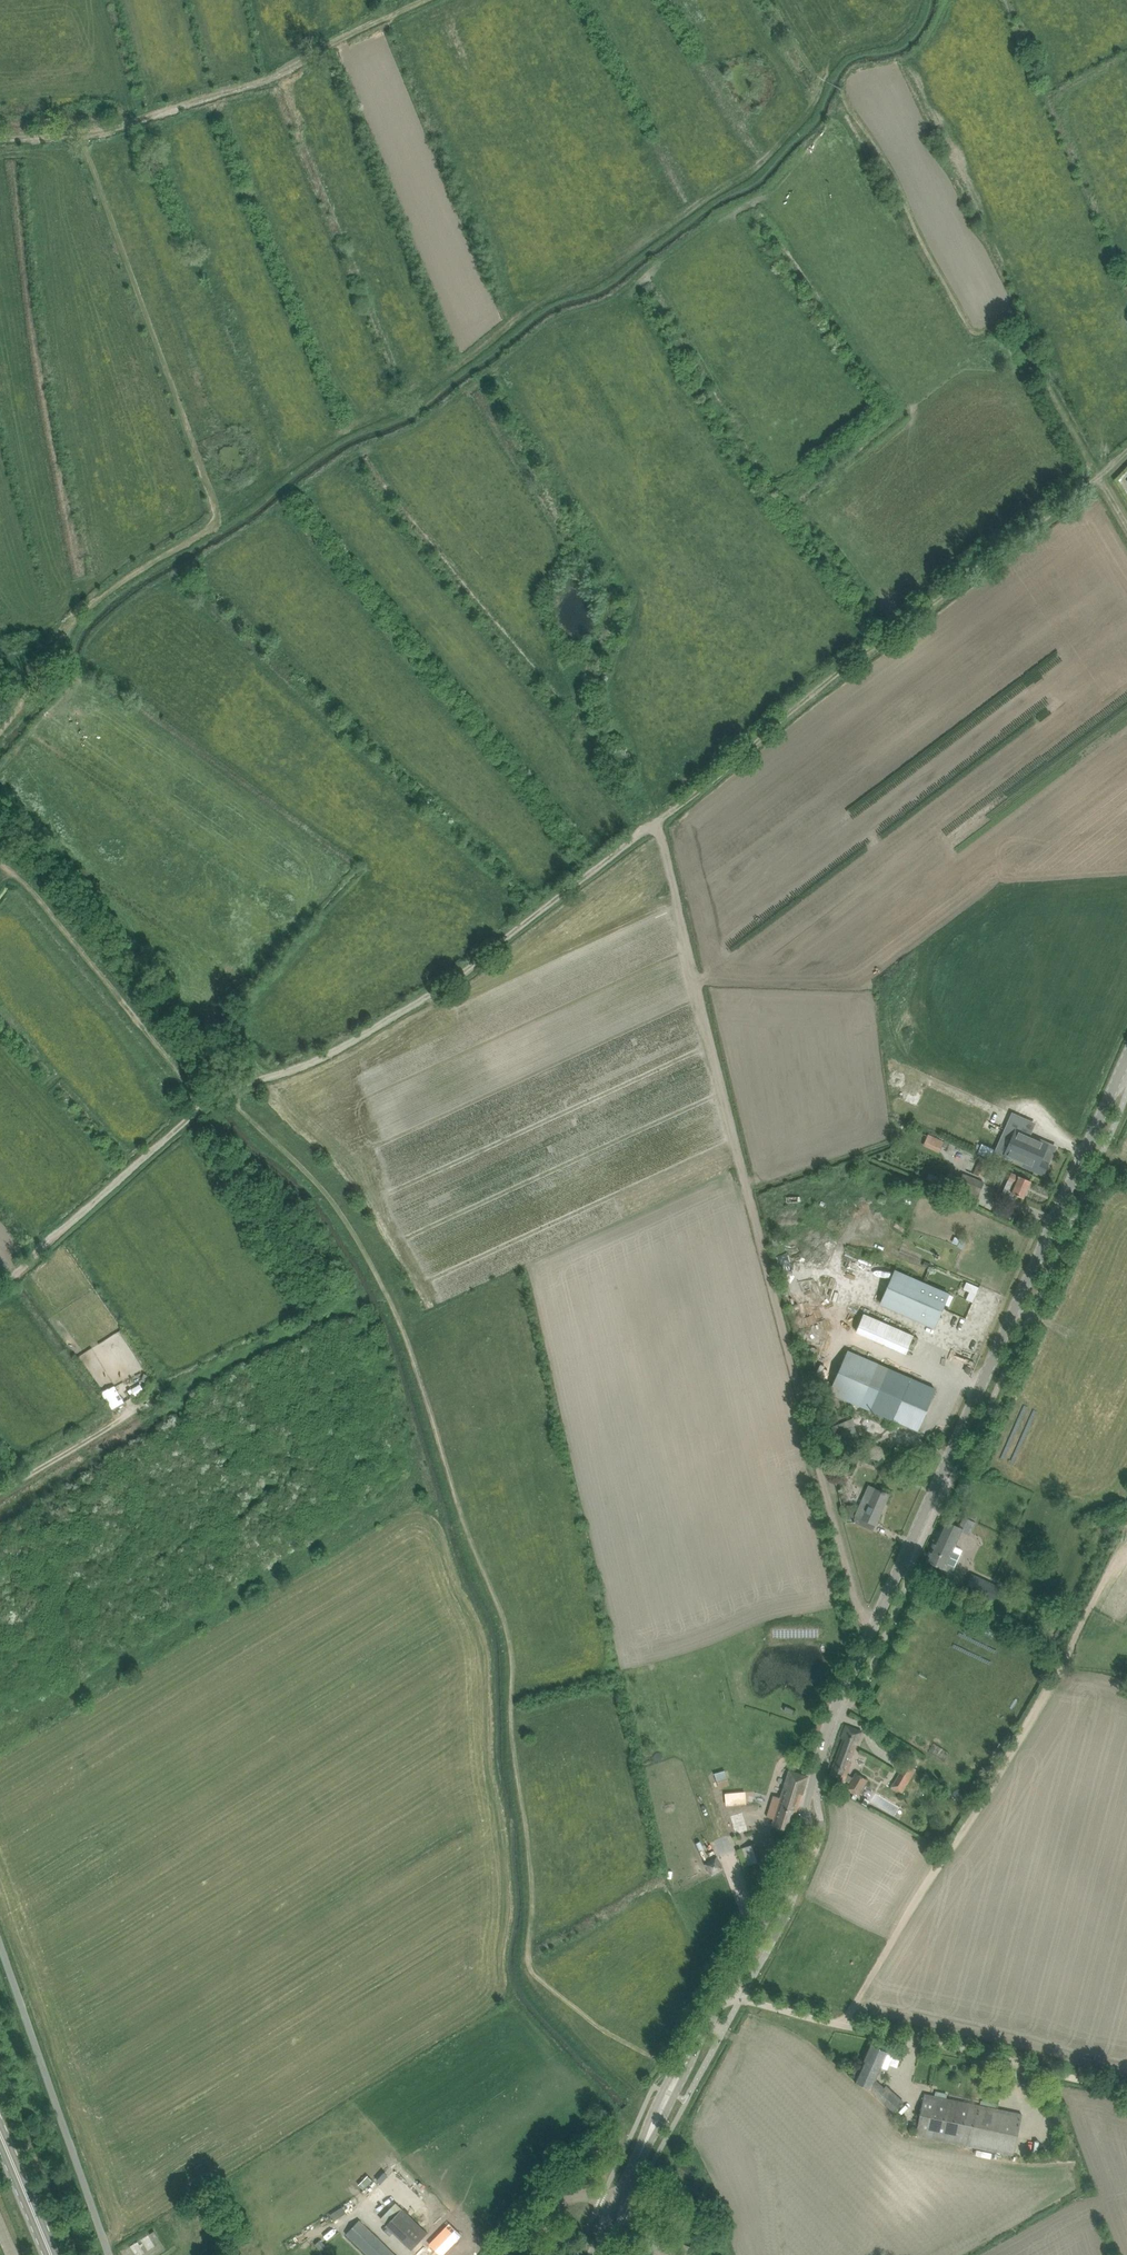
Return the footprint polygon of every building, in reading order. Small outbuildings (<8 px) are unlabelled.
[(970,1127),(980,1133),(990,1115),(981,1109),(970,1127)] [(1007,1126),(1003,1135),(1012,1139),(1006,1153),(1026,1161),(1024,1165),(1044,1174),(1049,1161),(1048,1161),(1054,1148),(1047,1145),(1048,1144),(1007,1126)] [(929,1134),(923,1145),(939,1152),(944,1141),(929,1134)] [(984,1144),(980,1151),(989,1156),(993,1149),(984,1144)] [(978,1162),(974,1173),(982,1176),(984,1174),(987,1175),(991,1167),(986,1165),(987,1165),(978,1162)] [(964,1173),(959,1184),(979,1193),(984,1182),(964,1173)] [(1004,1190),(1002,1194),(1012,1199),(1014,1194),(1023,1198),(1031,1181),(1021,1176),(1018,1175),(1018,1176),(1011,1173),(1004,1189),(1004,1190)] [(969,1239),(960,1236),(957,1244),(966,1248),(969,1239)] [(895,1270),(881,1303),(934,1327),(949,1294),(895,1270)] [(972,1291),(968,1298),(974,1300),(981,1287),(969,1281),(965,1287),(972,1291)] [(868,1313),(860,1332),(911,1353),(919,1333),(868,1313)] [(848,1351),(830,1392),(861,1405),(900,1423),(918,1430),(936,1389),(925,1385),(878,1364),(848,1351)] [(115,1386),(103,1393),(112,1408),(124,1400),(115,1386)] [(834,1468),(836,1468),(844,1472),(844,1470),(844,1471),(845,1472),(847,1473),(849,1473),(850,1472),(851,1470),(850,1469),(849,1467),(848,1467),(846,1467),(845,1468),(848,1461),(838,1457),(836,1462),(835,1462),(833,1463),(832,1464),(832,1465),(833,1467),(834,1468)] [(869,1486),(857,1511),(853,1521),(867,1528),(870,1522),(876,1525),(889,1494),(874,1487),(874,1488),(869,1486)] [(847,1504),(846,1519),(853,1519),(855,1505),(847,1504)] [(926,1561),(936,1566),(952,1573),(963,1549),(954,1545),(962,1528),(946,1520),(926,1561)] [(965,1589),(985,1599),(993,1602),(1000,1587),(972,1574),(965,1589)] [(844,1781),(845,1780),(851,1782),(848,1788),(860,1793),(867,1776),(855,1771),(853,1776),(847,1774),(851,1762),(850,1761),(861,1731),(846,1725),(842,1738),(843,1738),(829,1775),(844,1781)] [(910,1759),(892,1787),(902,1794),(917,1769),(914,1768),(917,1763),(910,1759)] [(715,1773),(719,1788),(729,1785),(725,1770),(715,1773)] [(774,1818),(772,1825),(790,1830),(808,1776),(789,1770),(781,1798),(773,1795),(767,1815),(774,1818)] [(746,1800),(746,1790),(725,1790),(725,1800),(746,1800)] [(730,1815),(735,1833),(748,1829),(743,1811),(730,1815)] [(718,1855),(703,1863),(710,1876),(725,1868),(718,1855)] [(871,2044),(857,2077),(855,2081),(871,2089),(872,2088),(895,2112),(905,2101),(893,2091),(890,2089),(888,2091),(876,2079),(882,2066),(887,2068),(893,2056),(901,2059),(903,2053),(889,2048),(888,2051),(871,2044)] [(925,2093),(917,2134),(1014,2154),(1022,2113),(925,2093)] [(395,2209),(383,2222),(412,2249),(427,2233),(402,2208),(398,2212),(395,2209)] [(368,2254),(395,2254),(359,2220),(346,2233),(368,2254)] [(429,2244),(440,2254),(442,2254),(462,2235),(449,2223),(429,2244)]
